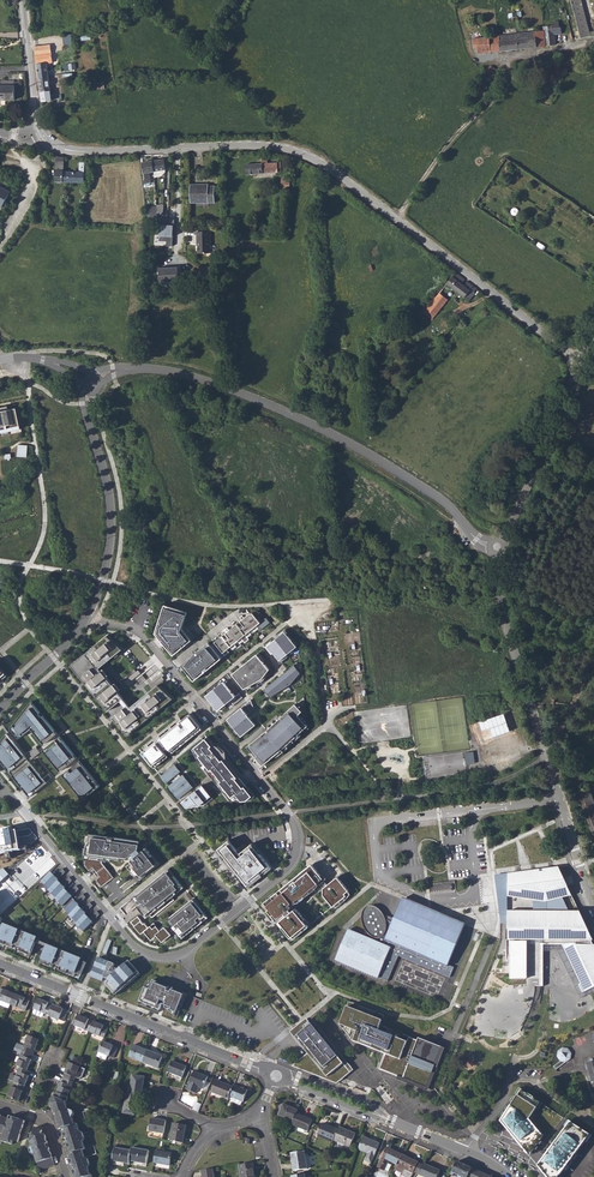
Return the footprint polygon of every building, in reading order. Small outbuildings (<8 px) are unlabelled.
[(580,39),(591,36),(593,35),(593,31),(588,32),(580,0),(572,0),(570,1),(580,39)] [(503,19),(503,23),(503,25),(511,24),(510,19),(514,18),(513,13),(510,14),(502,15),(503,19)] [(554,46),(553,35),(560,34),(560,28),(558,28),(557,22),(552,23),(552,26),(542,27),(542,31),(517,34),(518,49),(554,46)] [(514,34),(490,36),(475,38),(476,53),(518,49),(517,34),(514,34)] [(64,35),(64,43),(72,43),(72,35),(64,35)] [(34,45),(41,101),(50,100),(46,62),(52,62),(50,43),(34,45)] [(77,72),(75,59),(70,60),(58,61),(60,75),(63,75),(63,79),(72,78),(71,73),(73,73),(77,72)] [(486,73),(493,77),(498,69),(491,65),(486,73)] [(14,99),(14,81),(0,81),(0,100),(14,99)] [(55,181),(84,183),(84,182),(84,179),(85,165),(85,160),(82,160),(82,163),(80,163),(79,173),(63,172),(63,157),(56,156),(55,181)] [(246,164),(246,175),(278,173),(278,168),(281,167),(281,163),(272,163),(272,161),(269,161),(270,163),(268,164),(268,159),(262,159),(262,163),(246,164)] [(164,160),(153,161),(154,172),(165,170),(164,160)] [(149,172),(154,172),(153,161),(142,163),(144,179),(143,180),(144,184),(151,183),(150,178),(149,172)] [(155,178),(161,177),(165,173),(165,170),(154,172),(155,178)] [(290,189),(291,178),(283,177),(281,188),(290,189)] [(190,185),(191,203),(215,202),(215,186),(208,186),(208,185),(190,185)] [(2,207),(11,192),(0,186),(0,206),(2,207)] [(156,207),(146,208),(147,218),(157,219),(157,214),(156,207)] [(156,244),(166,245),(167,224),(158,223),(156,244)] [(198,236),(198,252),(210,252),(210,231),(196,231),(196,236),(198,236)] [(159,268),(160,283),(179,282),(178,267),(159,268)] [(464,299),(468,302),(475,294),(474,293),(477,289),(467,282),(464,286),(462,284),(465,280),(456,273),(447,284),(465,298),(464,299)] [(428,317),(432,320),(447,300),(439,294),(426,310),(424,308),(421,312),(424,314),(425,315),(428,312),(431,313),(428,317)] [(22,432),(21,429),(17,408),(7,410),(6,406),(0,408),(0,436),(22,432)] [(19,444),(18,456),(27,457),(28,445),(19,444)] [(164,644),(173,655),(191,640),(182,628),(187,611),(165,604),(155,633),(164,644)] [(251,618),(247,621),(253,628),(255,631),(259,628),(257,625),(260,622),(253,613),(250,614),(249,614),(248,615),(251,618)] [(244,624),(240,627),(246,635),(248,637),(252,634),(249,631),(253,628),(247,621),(245,618),(242,620),(241,621),(244,624)] [(236,631),(232,634),(238,641),(240,643),(244,640),(242,638),(246,635),(240,627),(237,624),(235,626),(233,627),(236,631)] [(229,637),(225,639),(231,646),(233,649),(237,646),(235,644),(238,641),(232,634),(230,630),(227,632),(226,633),(229,637)] [(285,631),(268,645),(280,661),(297,646),(285,631)] [(122,649),(107,636),(70,665),(127,736),(173,698),(158,685),(147,694),(130,707),(128,705),(120,695),(112,685),(107,678),(101,671),(99,668),(122,649)] [(221,643),(218,645),(226,655),(229,652),(227,649),(231,646),(225,639),(222,636),(220,638),(218,639),(221,643)] [(193,654),(181,664),(194,680),(221,658),(208,642),(193,654)] [(257,654),(229,675),(245,689),(263,679),(270,669),(257,654)] [(294,665),(264,689),(271,697),(290,685),(301,673),(294,665)] [(123,679),(129,685),(141,673),(135,667),(123,679)] [(223,681),(206,696),(218,711),(228,702),(232,707),(243,698),(239,693),(235,696),(223,681)] [(251,700),(227,719),(242,736),(256,725),(247,714),(254,709),(251,700)] [(31,701),(11,728),(19,738),(31,728),(44,744),(57,733),(31,701)] [(267,730),(248,746),(263,765),(284,748),(308,726),(298,715),(302,711),(295,704),(267,730)] [(162,738),(161,738),(172,751),(200,727),(189,714),(182,720),(188,727),(185,730),(179,723),(172,728),(171,730),(162,738)] [(182,720),(180,717),(144,748),(147,751),(150,747),(149,746),(155,741),(156,742),(157,742),(167,755),(154,767),(155,769),(202,729),(200,727),(172,751),(161,738),(162,738),(160,736),(169,728),(171,730),(172,728),(171,727),(177,722),(179,723),(185,730),(188,727),(182,720)] [(0,742),(0,760),(30,797),(47,783),(6,734),(0,742)] [(60,736),(43,750),(60,771),(77,757),(60,736)] [(214,744),(208,736),(195,747),(201,755),(199,756),(205,763),(201,765),(229,800),(236,794),(242,801),(251,800),(256,795),(222,755),(219,757),(211,747),(214,744)] [(147,751),(143,754),(154,767),(167,755),(157,742),(156,742),(150,747),(147,751)] [(222,755),(214,744),(211,747),(219,757),(222,755)] [(32,759),(40,751),(36,746),(27,753),(32,759)] [(193,749),(201,765),(205,763),(199,756),(201,755),(195,747),(193,749)] [(473,751),(466,752),(468,764),(476,763),(473,751)] [(79,761),(62,774),(83,800),(100,786),(79,761)] [(181,771),(176,764),(163,775),(168,781),(181,771)] [(194,787),(183,774),(170,784),(181,797),(194,787)] [(181,797),(170,784),(169,786),(179,799),(181,797)] [(204,805),(213,798),(203,785),(182,802),(186,808),(204,805)] [(580,788),(593,825),(593,800),(588,785),(580,788)] [(0,831),(0,854),(21,850),(18,831),(12,832),(11,829),(0,831)] [(83,850),(83,853),(105,856),(106,853),(128,856),(133,853),(135,856),(131,860),(131,859),(133,861),(128,865),(136,875),(137,875),(141,879),(160,863),(146,847),(141,851),(138,847),(140,840),(90,833),(88,844),(86,844),(85,850),(83,850)] [(216,850),(224,860),(226,858),(230,863),(228,865),(232,870),(234,868),(237,871),(248,885),(271,866),(252,843),(242,852),(238,847),(236,849),(229,840),(216,850)] [(103,860),(87,857),(86,865),(90,871),(94,868),(95,869),(94,870),(98,876),(100,875),(101,876),(97,879),(103,887),(115,877),(103,862),(106,863),(107,860),(103,860)] [(286,885),(262,904),(275,919),(277,918),(284,913),(285,914),(286,915),(278,922),(292,940),(310,925),(299,911),(295,908),(292,911),(289,909),(292,906),(290,904),(297,899),(294,897),(297,895),(299,898),(305,894),(318,882),(323,878),(312,864),(286,885)] [(249,887),(272,868),(271,866),(248,885),(249,887)] [(560,867),(509,873),(508,895),(546,901),(571,895),(560,867)] [(50,871),(41,881),(49,889),(57,880),(65,872),(62,868),(55,876),(50,871)] [(169,868),(164,872),(167,876),(170,874),(182,889),(184,887),(169,868)] [(140,903),(152,918),(174,900),(172,897),(182,889),(170,874),(167,876),(164,872),(137,894),(143,901),(140,903)] [(324,894),(333,906),(347,895),(345,893),(349,890),(337,876),(324,888),(324,891),(324,894)] [(49,889),(48,890),(56,897),(64,888),(72,880),(69,877),(62,884),(57,880),(49,889)] [(430,882),(430,890),(456,889),(456,880),(430,882)] [(56,897),(55,898),(63,905),(71,897),(79,889),(76,885),(68,892),(64,888),(56,897)] [(63,905),(62,906),(69,914),(78,905),(86,897),(83,894),(75,901),(71,897),(63,905)] [(546,901),(508,895),(509,911),(579,913),(571,895),(546,901)] [(193,898),(187,903),(190,906),(191,906),(192,907),(197,903),(193,898)] [(336,960),(388,982),(398,956),(449,977),(453,968),(448,965),(464,926),(403,900),(395,918),(394,918),(393,919),(382,914),(380,910),(378,908),(375,907),(372,906),(369,906),(366,908),(365,909),(363,912),(362,915),(362,918),(363,923),(364,928),(366,932),(364,938),(348,931),(336,960)] [(69,914),(68,915),(76,922),(85,914),(92,906),(89,902),(82,909),(78,905),(69,914)] [(187,903),(170,917),(175,924),(173,926),(181,935),(207,915),(197,903),(192,907),(191,906),(190,906),(187,903)] [(76,922),(75,923),(83,931),(100,914),(96,911),(89,918),(85,914),(76,922)] [(510,979),(527,979),(539,980),(542,980),(543,945),(563,944),(582,992),(589,990),(593,988),(593,945),(588,932),(579,913),(509,911),(510,979)] [(138,916),(131,922),(141,934),(144,931),(150,938),(156,934),(162,942),(170,936),(162,926),(159,929),(154,923),(149,927),(145,922),(144,923),(138,916)] [(79,979),(86,962),(50,948),(52,945),(37,939),(36,942),(32,941),(33,938),(0,924),(0,943),(27,954),(30,955),(29,958),(79,979)] [(108,987),(115,995),(140,974),(129,961),(122,967),(99,958),(90,980),(103,985),(108,987)] [(146,985),(138,1004),(166,1015),(177,1020),(187,994),(152,980),(146,985)] [(11,1004),(15,993),(0,987),(0,1000),(11,1004)] [(11,1004),(25,1010),(30,999),(15,993),(11,1004)] [(44,1013),(49,1015),(53,1004),(38,998),(34,1009),(32,1013),(42,1017),(44,1013)] [(349,1001),(340,1024),(353,1041),(372,1048),(373,1046),(382,1050),(381,1052),(386,1054),(380,1069),(380,1068),(379,1069),(382,1071),(382,1070),(398,1077),(398,1076),(415,1083),(416,1080),(426,1087),(432,1072),(429,1071),(431,1065),(438,1068),(442,1058),(439,1056),(441,1050),(410,1037),(411,1035),(410,1035),(409,1037),(381,1025),(385,1015),(349,1001)] [(49,1015),(64,1021),(68,1010),(53,1004),(49,1015)] [(75,1025),(89,1031),(94,1021),(79,1014),(79,1015),(75,1025)] [(308,1053),(292,1066),(337,1083),(350,1072),(307,1019),(291,1032),(308,1053)] [(89,1031),(105,1038),(109,1027),(94,1021),(89,1031)] [(21,1050),(32,1055),(38,1040),(27,1035),(21,1050)] [(108,1055),(114,1058),(118,1047),(103,1041),(99,1051),(97,1056),(106,1059),(108,1055)] [(128,1057),(142,1062),(147,1050),(133,1045),(128,1057)] [(559,1061),(552,1066),(554,1070),(569,1059),(570,1053),(566,1048),(561,1048),(556,1051),(555,1057),(559,1061)] [(18,1067),(26,1070),(32,1055),(21,1050),(15,1065),(18,1067)] [(142,1062),(157,1069),(162,1057),(147,1050),(142,1062)] [(584,1061),(586,1066),(584,1067),(585,1070),(590,1069),(592,1076),(587,1077),(589,1082),(590,1081),(593,1092),(593,1091),(593,1059),(584,1061)] [(168,1072),(181,1078),(186,1067),(172,1061),(168,1072)] [(84,1069),(68,1062),(62,1076),(73,1081),(75,1077),(78,1079),(81,1077),(84,1069)] [(415,1083),(429,1089),(438,1068),(431,1065),(429,1071),(432,1072),(426,1087),(416,1080),(415,1083)] [(12,1082),(23,1087),(29,1071),(26,1070),(18,1067),(12,1082)] [(198,1087),(203,1089),(207,1077),(194,1071),(189,1083),(186,1090),(195,1093),(198,1087)] [(138,1096),(141,1096),(144,1076),(133,1075),(129,1094),(138,1096)] [(56,1091),(67,1096),(73,1081),(62,1076),(56,1091)] [(211,1092),(228,1099),(229,1097),(233,1087),(216,1080),(211,1092)] [(6,1097),(17,1102),(23,1087),(12,1082),(6,1097)] [(229,1097),(233,1098),(242,1102),(243,1102),(247,1091),(233,1085),(233,1087),(229,1097)] [(56,1091),(54,1096),(53,1095),(50,1102),(54,1115),(58,1129),(61,1128),(69,1153),(66,1154),(74,1176),(92,1176),(91,1173),(89,1173),(87,1167),(89,1163),(87,1157),(83,1155),(81,1148),(84,1147),(82,1140),(84,1136),(82,1131),(78,1129),(77,1123),(74,1124),(71,1114),(73,1111),(72,1109),(67,1107),(66,1102),(68,1096),(67,1096),(56,1091)] [(527,1119),(539,1102),(522,1091),(500,1122),(523,1148),(529,1153),(541,1137),(537,1132),(538,1132),(527,1119)] [(122,1113),(133,1115),(134,1108),(135,1108),(138,1096),(129,1094),(126,1094),(122,1113)] [(278,1115),(292,1121),(295,1113),(297,1110),(282,1104),(278,1115)] [(291,1125),(308,1131),(312,1120),(295,1113),(292,1121),(291,1125)] [(3,1133),(1,1140),(11,1143),(12,1140),(17,1141),(24,1121),(9,1116),(8,1118),(1,1116),(0,1114),(0,1131),(3,1133)] [(149,1131),(163,1133),(166,1121),(151,1118),(149,1131)] [(569,1122),(537,1165),(547,1176),(557,1176),(589,1134),(569,1122)] [(170,1141),(182,1143),(185,1125),(173,1123),(170,1141)] [(317,1135),(333,1142),(333,1140),(338,1129),(322,1123),(317,1135)] [(35,1154),(40,1169),(54,1164),(44,1133),(41,1132),(42,1129),(35,1127),(30,1140),(31,1143),(29,1147),(31,1152),(35,1154)] [(333,1140),(350,1147),(355,1134),(338,1128),(338,1129),(333,1140)] [(365,1161),(371,1163),(379,1144),(364,1137),(359,1149),(368,1153),(365,1161)] [(112,1161),(129,1163),(130,1161),(131,1151),(114,1148),(112,1161)] [(130,1161),(146,1164),(149,1151),(132,1148),(131,1151),(130,1161)] [(377,1168),(384,1171),(389,1161),(397,1165),(402,1155),(387,1148),(382,1158),(377,1168)] [(153,1163),(169,1166),(171,1154),(156,1151),(153,1163)] [(291,1153),(293,1171),(307,1169),(304,1151),(291,1153)] [(94,1152),(83,1155),(87,1157),(89,1163),(96,1161),(94,1152)] [(423,1165),(402,1155),(397,1165),(395,1168),(394,1170),(403,1174),(402,1176),(403,1176),(411,1176),(413,1172),(417,1174),(423,1165)] [(456,1161),(451,1173),(448,1176),(451,1176),(454,1173),(462,1176),(491,1176),(456,1161)] [(240,1176),(255,1176),(253,1163),(239,1165),(240,1176)] [(424,1176),(437,1176),(439,1171),(423,1165),(417,1174),(424,1176)]
